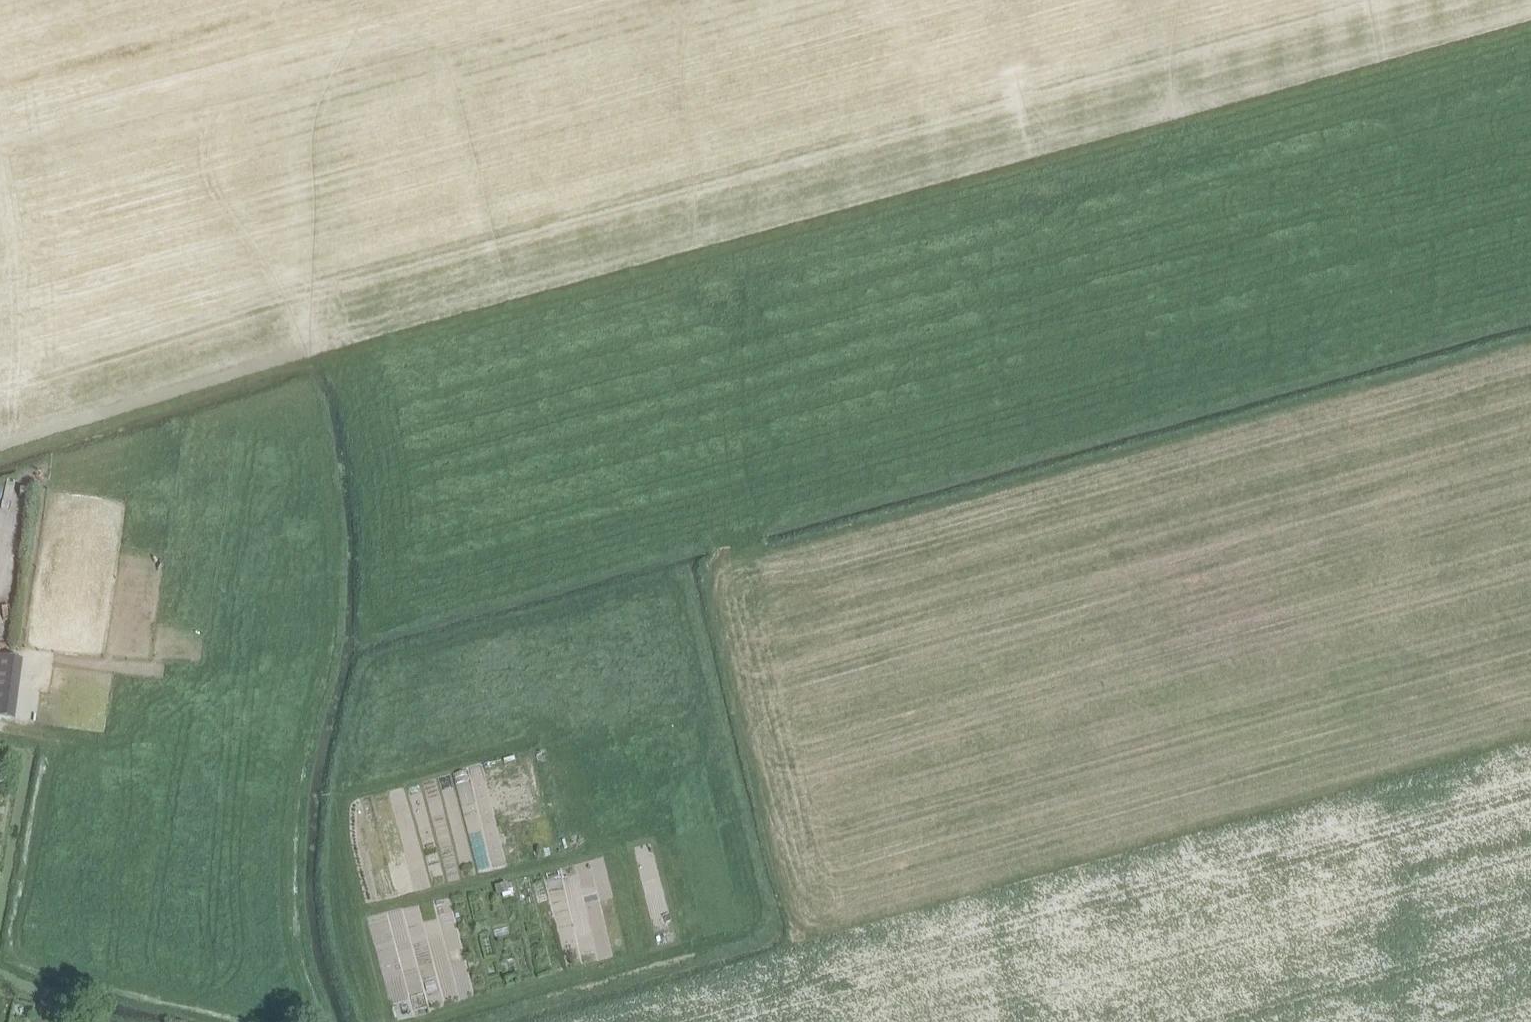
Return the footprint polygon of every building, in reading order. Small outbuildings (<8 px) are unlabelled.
[(0,657),(0,718),(10,719),(18,659),(0,657)] [(563,867),(532,875),(556,970),(616,954),(607,917),(575,925),(568,898),(553,902),(549,886),(566,881),(563,867)] [(398,959),(410,995),(424,991),(430,1008),(449,1002),(444,986),(460,980),(457,970),(470,966),(465,952),(436,961),(432,949),(404,958),(404,957),(398,959)]
